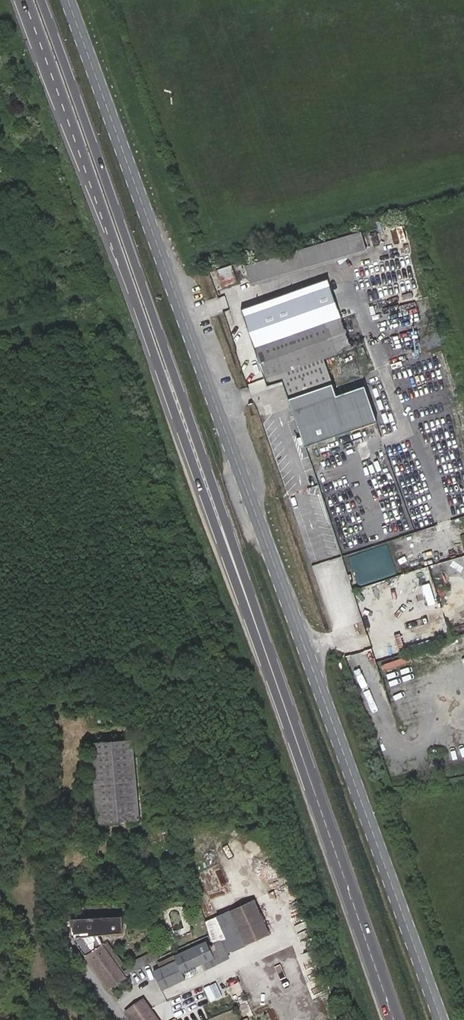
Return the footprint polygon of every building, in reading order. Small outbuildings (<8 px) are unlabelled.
[(347,242),(245,269),(249,287),(352,259),(347,242)] [(214,269),(219,287),(234,284),(230,265),(214,269)] [(331,291),(242,321),(266,383),(280,378),(304,450),(376,426),(364,386),(338,395),(325,359),(351,350),(331,291)] [(261,292),(240,296),(242,304),(263,300),(261,292)] [(350,587),(400,573),(391,542),(341,556),(341,557),(313,565),(322,598),(327,597),(323,582),(330,580),(334,594),(351,590),(350,587)] [(395,653),(402,652),(399,634),(392,635),(395,653)] [(133,740),(92,744),(98,822),(139,820),(133,740)] [(210,869),(201,871),(203,878),(213,875),(210,869)] [(256,905),(233,913),(247,950),(270,941),(256,905)] [(233,913),(218,920),(233,955),(247,950),(233,913)] [(71,940),(84,958),(102,946),(98,941),(121,940),(120,919),(70,920),(71,940)] [(208,949),(206,943),(174,958),(176,962),(181,974),(213,961),(208,949)] [(223,943),(208,949),(213,961),(216,968),(231,963),(223,943)] [(102,946),(84,958),(107,991),(125,978),(124,977),(119,970),(102,946)] [(153,963),(161,959),(158,952),(151,955),(153,963)] [(134,972),(153,963),(151,955),(131,965),(134,972)] [(181,974),(176,962),(154,971),(162,990),(184,981),(181,974)] [(131,965),(119,970),(124,977),(134,972),(131,965)] [(127,1012),(133,1019),(159,1019),(145,1001),(127,1012)]
